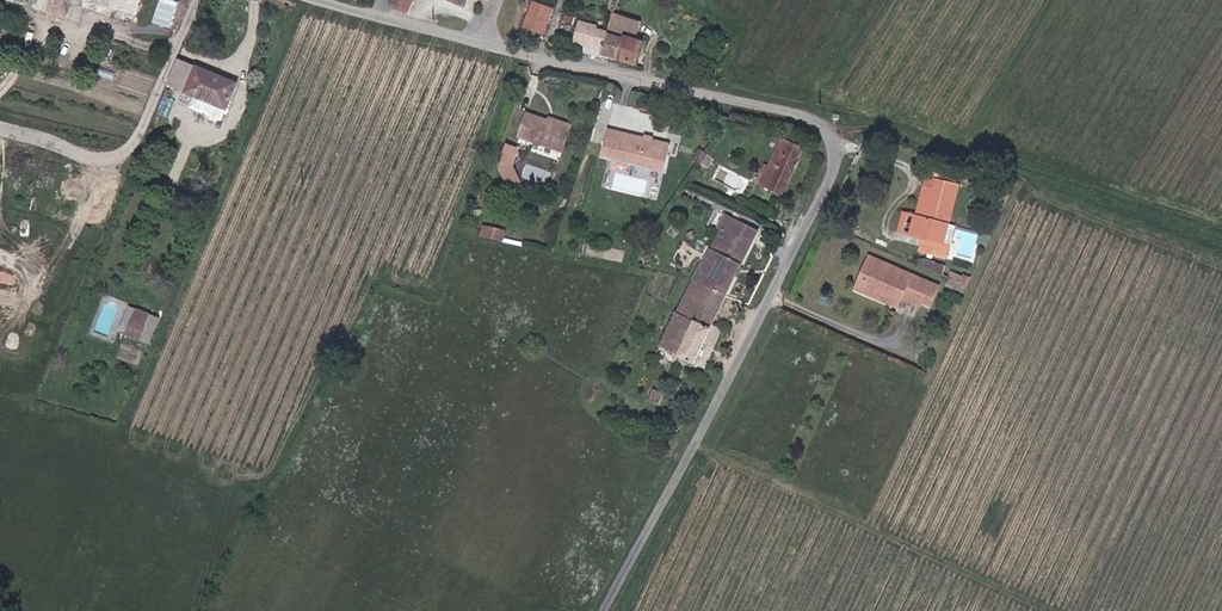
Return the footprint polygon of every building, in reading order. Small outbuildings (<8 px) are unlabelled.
[(35,3),(70,14),(75,0),(36,0),(35,3)] [(82,19),(89,0),(75,0),(70,14),(82,19)] [(146,0),(100,0),(141,14),(146,0)] [(549,30),(559,6),(544,0),(538,0),(528,21),(549,30)] [(637,31),(645,0),(613,0),(607,22),(637,31)] [(599,53),(612,56),(620,32),(581,19),(575,38),(588,42),(601,45),(599,53)] [(612,56),(628,60),(635,36),(620,32),(612,56)] [(586,49),(599,53),(601,45),(588,42),(586,49)] [(690,60),(699,63),(702,51),(694,49),(690,60)] [(193,93),(234,110),(245,84),(204,67),(193,93)] [(508,128),(553,144),(560,125),(539,118),(541,114),(516,105),(508,128)] [(539,118),(560,125),(562,118),(542,110),(541,114),(539,118)] [(658,137),(601,123),(595,147),(643,158),(641,166),(650,169),(658,137)] [(795,146),(775,135),(761,161),(758,159),(755,166),(758,168),(752,179),(772,189),(784,167),(788,169),(795,155),(791,153),(795,146)] [(511,165),(517,150),(507,146),(499,166),(509,186),(519,182),(511,165)] [(701,165),(707,156),(701,152),(694,161),(701,165)] [(933,242),(930,241),(943,191),(918,184),(911,213),(905,235),(913,237),(910,252),(929,256),(933,242)] [(887,230),(905,235),(911,213),(892,208),(887,230)] [(711,227),(688,274),(718,290),(739,249),(748,253),(757,234),(715,212),(708,225),(711,227)] [(473,228),(496,233),(498,223),(475,217),(473,228)] [(929,256),(937,258),(941,244),(933,242),(929,256)] [(930,312),(941,289),(863,252),(846,288),(868,298),(873,287),(911,303),(930,312)] [(966,292),(973,277),(955,269),(948,284),(966,292)] [(712,302),(718,290),(688,274),(681,286),(712,302)] [(671,306),(702,322),(712,302),(681,286),(671,306)] [(906,314),(911,303),(873,287),(868,298),(906,314)] [(702,322),(671,306),(653,340),(685,356),(702,322)] [(132,338),(146,345),(157,321),(143,314),(132,338)] [(646,399),(652,388),(643,383),(637,394),(646,399)]
